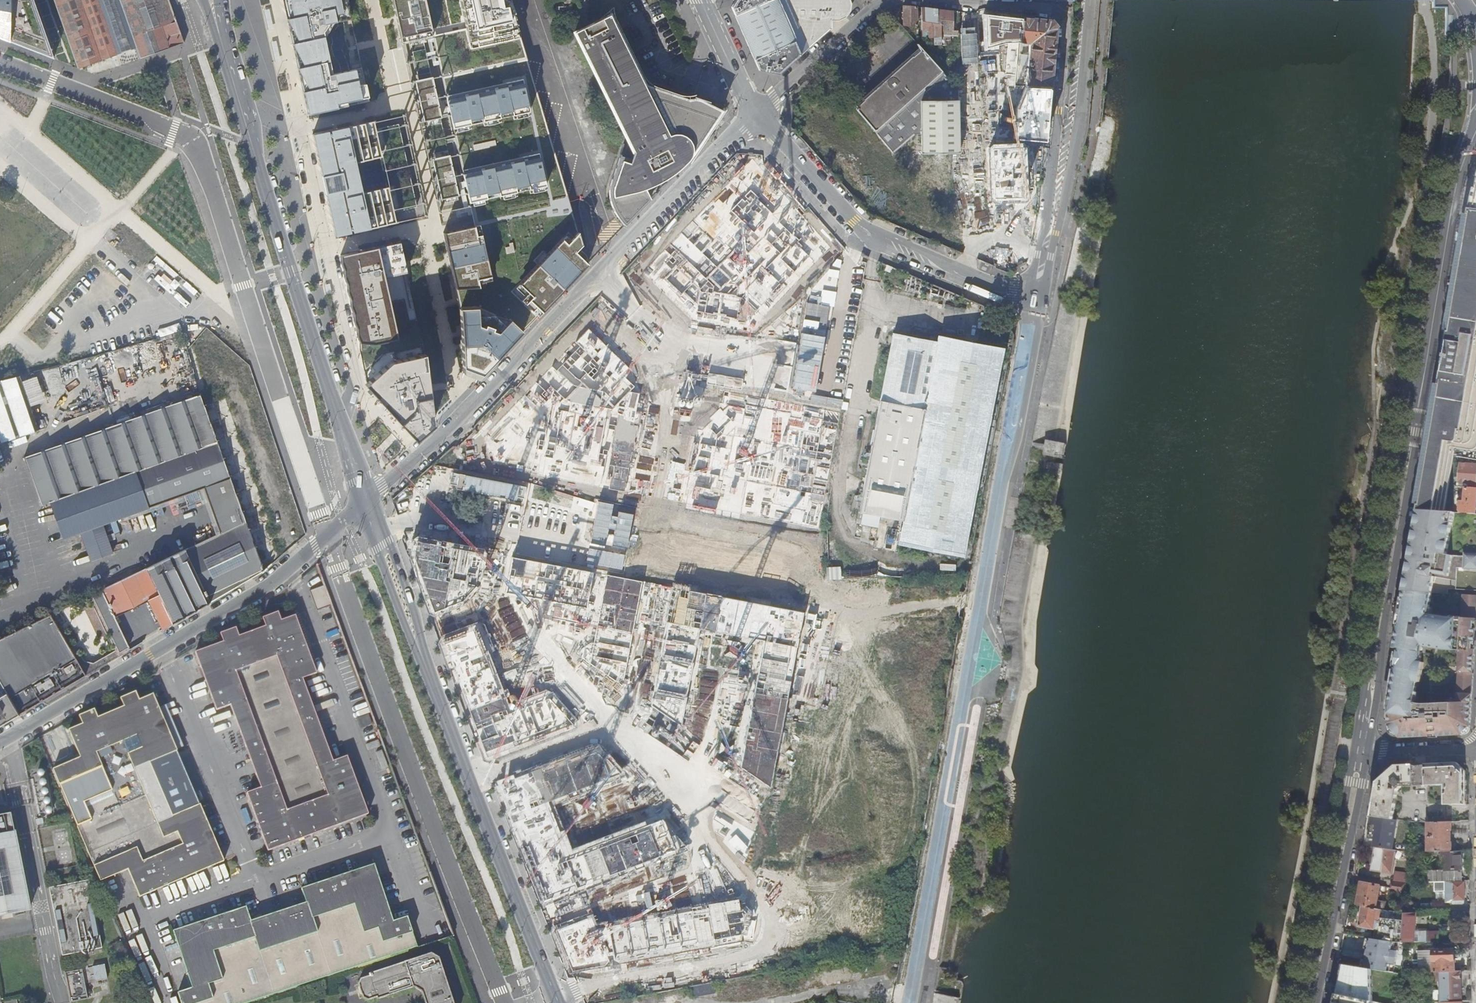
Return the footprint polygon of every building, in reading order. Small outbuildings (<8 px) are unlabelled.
[(53,53),(35,0),(0,0),(0,36),(53,53)] [(169,0),(54,0),(57,8),(51,11),(57,30),(64,27),(67,34),(60,37),(62,51),(72,49),(79,68),(81,67),(113,56),(117,66),(184,43),(169,0)] [(346,0),(283,0),(308,114),(368,101),(361,68),(331,75),(320,25),(350,19),(346,0)] [(431,35),(423,0),(391,0),(395,17),(397,24),(400,42),(431,35)] [(519,37),(506,0),(458,0),(469,48),(519,37)] [(775,1),(775,0),(735,0),(730,8),(753,57),(759,71),(778,75),(799,57),(775,1)] [(828,31),(828,21),(840,19),(843,17),(846,13),(848,5),(846,0),(778,0),(775,1),(799,57),(828,31)] [(916,26),(916,8),(902,6),(903,26),(916,26)] [(938,10),(920,8),(921,38),(933,38),(933,45),(939,45),(938,10)] [(939,45),(945,45),(945,40),(949,40),(949,36),(957,36),(956,12),(938,10),(939,45)] [(1019,18),(983,14),(982,48),(1003,42),(1018,43),(1019,18)] [(680,169),(689,160),(692,154),(692,146),(688,140),(684,136),(675,135),(669,136),(644,84),(609,15),(573,33),(627,143),(622,157),(619,157),(609,188),(610,197),(646,188),(661,181),(680,169)] [(1048,21),(1019,18),(1018,43),(1027,43),(1030,41),(1031,43),(1028,45),(1027,55),(1020,55),(1019,65),(1029,66),(1029,69),(1026,69),(1025,87),(1031,87),(1048,88),(1050,63),(1054,27),(1048,21)] [(958,89),(921,49),(894,73),(898,78),(875,97),(871,93),(853,109),(892,153),(920,129),(920,99),(958,98),(958,89)] [(113,56),(81,67),(95,73),(117,66),(113,56)] [(340,69),(351,68),(351,59),(339,60),(340,69)] [(898,78),(894,73),(871,93),(875,97),(898,78)] [(692,154),(689,159),(723,110),(644,84),(669,136),(675,135),(684,136),(688,140),(692,146),(692,154)] [(527,105),(522,87),(506,90),(505,86),(491,89),(492,93),(477,96),(476,93),(462,95),(463,99),(446,103),(450,122),(467,118),(468,120),(481,117),(481,115),(497,111),(497,114),(511,110),(511,108),(527,105)] [(1031,87),(1025,87),(1015,109),(1014,137),(1043,140),(1048,88),(1031,87)] [(920,129),(921,154),(959,153),(958,98),(920,99),(920,129)] [(380,154),(372,121),(355,125),(331,130),(331,133),(328,134),(328,130),(313,134),(322,175),(324,175),(328,193),(326,194),(335,235),(351,231),(350,228),(352,227),(353,231),(396,221),(388,188),(361,193),(353,160),(380,154)] [(484,140),(486,154),(496,153),(494,139),(484,140)] [(1020,196),(1018,147),(989,148),(991,196),(1020,196)] [(543,178),(539,159),(523,163),(522,160),(508,163),(509,166),(493,169),(493,166),(479,169),(480,173),(463,176),(467,195),(483,191),(484,194),(498,190),(498,188),(513,184),(514,187),(527,184),(527,182),(543,178)] [(646,188),(610,197),(614,208),(619,217),(626,224),(651,199),(646,188)] [(450,205),(459,205),(458,195),(442,196),(443,209),(450,209),(450,205)] [(1475,210),(1471,210),(1448,341),(1449,341),(1444,371),(1443,371),(1428,451),(1454,456),(1462,457),(1475,460),(1475,210)] [(475,236),(472,226),(444,233),(451,260),(452,267),(456,284),(479,284),(477,276),(489,273),(479,235),(475,236)] [(525,302),(538,313),(586,262),(573,250),(581,242),(568,230),(520,281),(534,293),(525,302)] [(404,260),(400,241),(390,243),(387,244),(340,255),(359,340),(374,341),(397,336),(383,275),(406,270),(406,267),(404,260)] [(816,347),(836,347),(835,297),(816,297),(816,347)] [(463,346),(464,370),(478,375),(523,329),(510,317),(497,329),(492,327),(493,325),(485,322),(484,324),(479,322),(478,305),(461,306),(462,328),(463,346)] [(374,341),(359,340),(365,389),(391,365),(425,356),(418,333),(397,336),(374,341)] [(937,342),(892,335),(880,402),(925,410),(903,521),(902,523),(899,543),(963,555),(1002,349),(938,337),(937,342)] [(428,382),(425,356),(391,365),(365,389),(418,439),(437,425),(434,412),(429,390),(428,382)] [(38,432),(20,378),(0,383),(0,444),(38,432)] [(834,378),(825,378),(825,408),(835,408),(834,378)] [(64,539),(231,479),(201,396),(25,460),(41,506),(49,504),(57,527),(60,527),(64,539)] [(925,410),(880,402),(858,512),(903,521),(925,410)] [(1454,456),(1428,451),(1425,472),(1419,509),(1445,511),(1454,456)] [(1461,463),(1458,483),(1475,484),(1475,464),(1461,463)] [(1475,512),(1475,488),(1465,487),(1464,501),(1460,500),(1459,512),(1475,513),(1475,512)] [(1419,509),(1417,520),(1414,537),(1475,541),(1475,513),(1459,512),(1453,512),(1445,511),(1419,509)] [(148,600),(161,630),(263,572),(246,522),(103,591),(115,617),(148,600)] [(1414,537),(1411,551),(1409,565),(1475,569),(1475,541),(1414,537)] [(1409,565),(1407,578),(1404,592),(1448,594),(1448,590),(1475,592),(1475,569),(1409,565)] [(331,606),(324,586),(310,592),(317,611),(331,606)] [(118,653),(119,653),(128,647),(115,617),(103,591),(92,596),(118,653)] [(1404,592),(1403,598),(1405,598),(1404,608),(1405,609),(1404,615),(1403,615),(1402,618),(1475,623),(1475,598),(1454,596),(1453,602),(1450,602),(1451,595),(1448,594),(1404,592)] [(87,681),(56,613),(52,614),(0,638),(0,681),(6,695),(0,698),(0,721),(87,681)] [(264,627),(281,621),(278,613),(261,619),(264,627)] [(295,616),(281,621),(264,627),(238,636),(222,642),(194,652),(216,710),(231,705),(260,787),(246,793),(268,851),(368,814),(347,756),(332,761),(303,678),(316,673),(295,616)] [(1470,726),(1475,628),(1475,623),(1402,618),(1401,625),(1399,624),(1395,647),(1400,648),(1388,718),(1392,723),(1401,722),(1402,737),(1461,734),(1470,726)] [(219,634),(222,642),(238,636),(235,628),(219,634)] [(123,706),(139,699),(135,691),(120,698),(123,706)] [(80,757),(53,769),(100,880),(128,869),(140,896),(224,860),(200,803),(172,815),(150,763),(177,751),(153,694),(139,699),(123,706),(98,717),(82,724),(69,730),(80,757)] [(79,716),(82,724),(98,717),(94,709),(79,716)] [(360,729),(371,724),(368,714),(356,719),(360,729)] [(1392,723),(1388,718),(1387,724),(1400,737),(1402,737),(1401,722),(1392,723)] [(368,751),(380,746),(377,740),(366,744),(368,751)] [(381,769),(388,767),(381,750),(375,752),(381,769)] [(1452,763),(1424,764),(1425,785),(1444,785),(1444,805),(1466,804),(1465,772),(1456,763),(1452,763)] [(1377,783),(1372,816),(1393,819),(1398,789),(1401,786),(1425,785),(1424,764),(1399,765),(1396,765),(1377,783)] [(29,910),(10,815),(0,817),(0,916),(29,910)] [(1428,851),(1442,851),(1451,851),(1451,843),(1450,842),(1450,830),(1451,830),(1451,821),(1427,822),(1428,851)] [(1395,850),(1374,847),(1371,870),(1392,874),(1395,850)] [(1428,871),(1428,882),(1446,881),(1462,880),(1461,851),(1451,851),(1442,851),(1443,870),(1428,871)] [(183,1002),(246,1002),(418,947),(407,915),(393,919),(374,864),(302,888),(306,901),(251,920),(247,906),(175,930),(193,986),(179,991),(183,1002)] [(1395,871),(1393,880),(1407,883),(1408,873),(1395,871)] [(1407,883),(1393,880),(1392,891),(1406,893),(1407,883)] [(1462,880),(1446,881),(1446,897),(1449,897),(1449,899),(1452,899),(1452,901),(1464,901),(1464,880),(1462,880)] [(62,957),(102,949),(87,881),(48,889),(62,957)] [(1360,883),(1356,905),(1361,906),(1384,910),(1385,902),(1380,901),(1381,894),(1385,895),(1386,887),(1360,883)] [(1436,903),(1421,903),(1421,911),(1430,911),(1436,911),(1436,903)] [(1387,932),(1386,940),(1393,941),(1401,943),(1404,912),(1384,910),(1361,906),(1358,926),(1374,929),(1375,920),(1378,920),(1380,921),(1379,930),(1387,932)] [(1465,919),(1465,910),(1452,910),(1452,919),(1465,919)] [(1404,912),(1401,943),(1437,941),(1436,928),(1414,929),(1416,912),(1413,912),(1404,912)] [(1379,930),(1377,939),(1386,940),(1387,932),(1379,930)] [(1392,949),(1393,941),(1386,940),(1377,939),(1367,937),(1362,967),(1372,969),(1388,971),(1389,962),(1396,963),(1398,950),(1392,949)] [(1346,954),(1355,954),(1355,942),(1347,941),(1346,954)] [(1427,951),(1427,972),(1436,972),(1454,971),(1454,950),(1427,951)] [(357,986),(361,999),(365,1002),(378,998),(378,999),(412,987),(421,992),(425,1002),(452,1002),(438,959),(428,955),(369,974),(370,977),(359,980),(357,986)] [(106,963),(86,966),(88,981),(109,978),(106,963)] [(1337,994),(1372,1001),(1372,969),(1362,967),(1343,964),(1337,994)] [(70,1002),(87,999),(82,970),(65,973),(70,1002)] [(1461,1001),(1460,971),(1454,971),(1436,972),(1437,987),(1440,987),(1441,1002),(1461,1001)] [(714,994),(712,984),(690,988),(691,994),(694,994),(694,996),(699,997),(714,994)] [(1334,1002),(1372,1002),(1372,1001),(1337,994),(1334,1002)]
